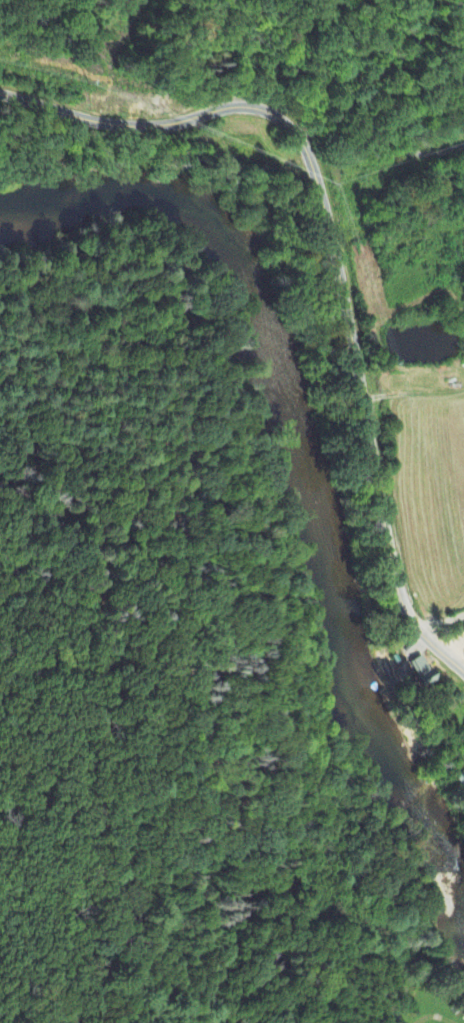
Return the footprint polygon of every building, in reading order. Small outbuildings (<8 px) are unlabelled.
[(434,681),(420,656),(405,664),(419,689),(434,681)] [(460,791),(463,789),(463,769),(451,776),(460,791)]
